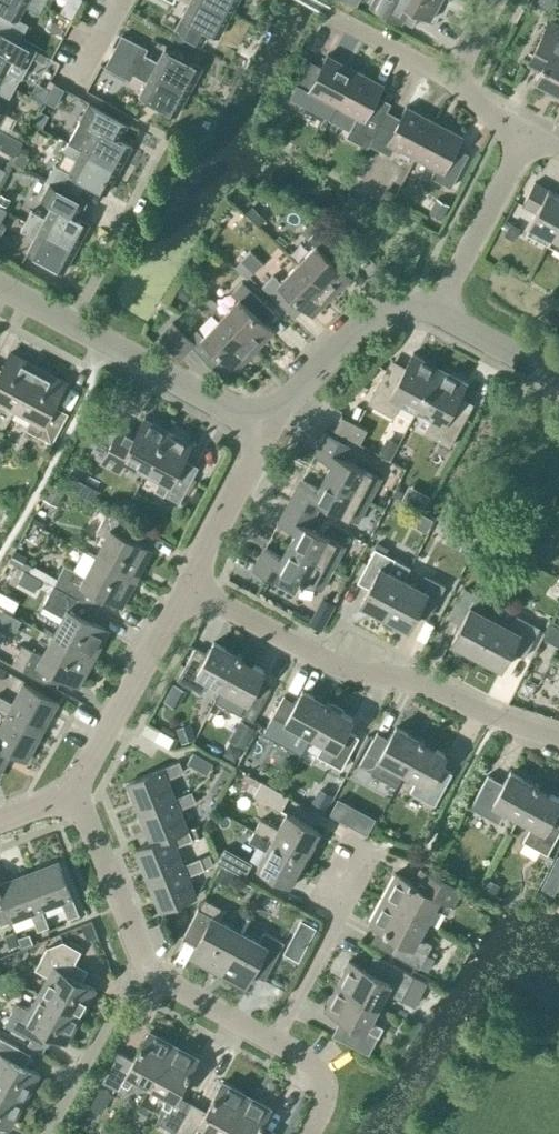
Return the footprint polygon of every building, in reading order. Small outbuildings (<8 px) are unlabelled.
[(20,39),(28,24),(18,18),(25,5),(39,13),(44,2),(40,0),(0,0),(0,28),(20,39)] [(230,12),(209,0),(184,0),(189,3),(182,16),(187,19),(181,31),(202,43),(209,30),(219,36),(227,20),(226,19),(230,12)] [(230,12),(234,4),(236,4),(238,0),(209,0),(230,12)] [(431,20),(441,0),(372,0),(369,5),(401,22),(403,20),(409,8),(431,20)] [(557,98),(558,93),(558,24),(551,20),(538,46),(550,52),(535,80),(551,87),(548,93),(557,98)] [(15,87),(27,65),(28,66),(33,57),(44,63),(49,54),(20,39),(0,28),(0,79),(15,87)] [(122,34),(114,49),(190,91),(194,83),(193,83),(202,67),(165,47),(158,61),(144,53),(147,48),(122,34)] [(186,99),(190,91),(114,49),(105,65),(130,79),(133,74),(147,81),(140,94),(176,114),(185,98),(186,99)] [(316,94),(337,105),(356,69),(327,54),(316,75),(304,69),(292,93),(311,103),(316,94)] [(384,84),(356,69),(337,105),(357,116),(347,136),(368,147),(370,144),(369,144),(382,120),(386,112),(373,105),(384,84)] [(15,87),(0,79),(0,92),(9,97),(15,87)] [(74,131),(68,141),(118,168),(122,160),(123,161),(131,145),(111,134),(119,120),(89,103),(81,118),(95,126),(88,139),(74,131)] [(395,127),(382,120),(369,144),(370,144),(390,155),(395,146),(416,156),(435,120),(406,105),(395,127)] [(57,140),(65,127),(48,116),(40,129),(57,140)] [(463,135),(435,120),(416,156),(436,167),(432,176),(451,187),(464,163),(452,157),(463,135)] [(15,155),(22,141),(0,129),(0,147),(15,155)] [(118,168),(68,141),(63,152),(77,159),(70,173),(54,164),(46,180),(50,182),(78,197),(86,181),(106,192),(115,176),(114,176),(118,168)] [(548,243),(558,223),(558,195),(534,181),(522,203),(537,211),(526,231),(548,243)] [(69,213),(78,197),(50,182),(42,198),(53,204),(46,217),(32,210),(26,220),(76,246),(80,238),(81,239),(89,223),(69,213)] [(71,254),(76,246),(26,220),(21,230),(35,238),(28,251),(64,270),(72,255),(71,254)] [(548,243),(558,249),(558,223),(548,243)] [(316,245),(298,263),(332,296),(350,277),(341,268),(351,257),(319,227),(308,238),(316,245)] [(264,263),(250,249),(240,260),(254,273),(264,263)] [(314,314),(332,296),(298,263),(281,281),(273,274),(262,286),(294,316),(304,306),(314,314)] [(239,299),(221,317),(255,350),(273,330),(264,322),(274,311),(242,281),(231,292),(239,299)] [(236,369),(255,350),(221,317),(204,335),(196,328),(189,336),(173,320),(160,334),(182,356),(192,346),(217,371),(228,360),(236,369)] [(17,407),(38,367),(10,352),(0,371),(0,398),(17,407)] [(401,403),(416,411),(440,367),(413,352),(402,373),(388,366),(368,402),(394,416),(401,403)] [(65,382),(38,367),(17,407),(34,416),(27,429),(52,442),(67,415),(52,407),(65,382)] [(467,381),(440,367),(416,411),(431,420),(425,432),(450,446),(470,410),(456,402),(467,381)] [(132,462),(147,469),(169,428),(145,415),(132,440),(117,432),(102,460),(126,473),(132,462)] [(367,428),(341,415),(334,429),(360,442),(367,428)] [(193,441),(169,428),(147,469),(161,477),(155,489),(180,502),(195,474),(180,466),(193,441)] [(332,463),(325,476),(369,499),(381,477),(344,458),(351,446),(326,432),(314,454),(332,463)] [(384,442),(380,450),(390,455),(394,447),(384,442)] [(357,521),(369,499),(325,476),(318,488),(301,479),(290,501),(315,514),(321,502),(357,521)] [(308,526),(315,514),(290,501),(278,522),(295,531),(289,544),(333,567),(345,545),(308,526)] [(105,536),(95,555),(138,578),(152,551),(135,541),(141,529),(107,511),(96,531),(105,536)] [(321,589),(333,567),(289,544),(282,556),(265,547),(253,569),(298,593),(304,580),(321,589)] [(373,580),(361,604),(384,616),(404,578),(410,566),(375,548),(361,574),(373,580)] [(123,606),(138,578),(95,555),(85,575),(65,564),(54,584),(99,609),(105,596),(123,606)] [(419,586),(404,578),(384,616),(408,628),(420,605),(432,611),(446,585),(425,574),(419,586)] [(99,609),(54,584),(43,605),(63,615),(52,635),(95,658),(109,630),(92,621),(99,609)] [(477,655),(496,618),(482,610),(488,599),(465,587),(449,617),(461,623),(451,641),(477,655)] [(315,610),(310,621),(322,628),(328,617),(315,610)] [(496,618),(477,655),(502,668),(512,650),(524,657),(540,627),(516,614),(510,626),(496,618)] [(556,627),(549,642),(558,647),(558,628),(556,627)] [(80,685),(95,658),(52,635),(42,654),(23,644),(12,664),(56,687),(62,676),(80,685)] [(209,680),(222,687),(239,655),(214,641),(207,654),(195,647),(177,679),(202,693),(209,680)] [(265,669),(239,655),(222,687),(235,694),(228,707),(253,720),(270,688),(258,681),(265,669)] [(7,712),(43,732),(59,702),(23,683),(13,702),(0,695),(0,708),(7,712)] [(298,728),(311,735),(328,704),(302,690),(296,702),(284,695),(266,727),(291,741),(298,728)] [(353,717),(328,704),(311,735),(324,742),(317,755),(342,768),(359,736),(347,729),(353,717)] [(12,752),(28,760),(43,732),(7,712),(0,726),(0,745),(12,752)] [(255,730),(240,722),(230,742),(244,750),(255,730)] [(391,765),(404,772),(421,740),(396,726),(389,738),(377,732),(359,764),(384,778),(391,765)] [(169,746),(174,737),(160,729),(155,739),(169,746)] [(447,754),(421,740),(404,772),(417,779),(410,791),(435,805),(453,773),(440,766),(447,754)] [(0,745),(0,774),(12,752),(0,745)] [(138,813),(176,797),(168,778),(184,771),(180,761),(126,783),(138,813)] [(506,810),(519,817),(536,785),(511,771),(504,783),(488,774),(470,807),(499,823),(506,810)] [(281,809),(289,796),(262,781),(254,794),(281,809)] [(536,785),(519,817),(532,824),(523,840),(548,854),(558,833),(558,813),(555,811),(558,804),(558,797),(536,785)] [(333,794),(318,787),(311,800),(326,808),(333,794)] [(138,813),(150,843),(188,827),(180,808),(196,801),(192,791),(176,797),(138,813)] [(354,812),(334,801),(326,815),(347,826),(354,812)] [(261,818),(255,829),(305,857),(320,830),(287,812),(278,828),(261,818)] [(188,827),(150,843),(134,850),(146,880),(184,864),(176,845),(193,839),(188,827)] [(290,883),(305,857),(255,829),(249,840),(266,849),(258,865),(290,883)] [(245,876),(252,862),(225,847),(218,861),(245,876)] [(184,864),(146,880),(159,911),(197,895),(188,875),(205,868),(200,857),(184,864)] [(28,871),(42,909),(62,901),(68,918),(79,914),(58,859),(28,871)] [(0,881),(0,889),(6,904),(12,920),(31,913),(38,930),(49,925),(42,909),(28,871),(0,881)] [(395,873),(382,897),(426,921),(434,906),(448,913),(461,889),(434,875),(426,889),(395,873)] [(0,889),(0,924),(0,925),(12,920),(6,904),(0,889)] [(418,936),(426,921),(382,897),(369,922),(400,938),(393,952),(419,967),(432,943),(418,936)] [(217,972),(239,931),(220,920),(225,910),(206,899),(188,933),(199,939),(190,957),(217,972)] [(315,928),(301,921),(285,952),(299,959),(315,928)] [(7,933),(4,935),(9,948),(19,944),(14,931),(7,933)] [(239,931),(217,972),(245,987),(253,973),(264,979),(284,942),(264,931),(259,941),(239,931)] [(49,975),(40,993),(81,1015),(95,989),(73,976),(79,965),(74,962),(81,951),(63,941),(47,947),(35,968),(49,975)] [(349,960),(336,984),(378,1005),(385,991),(401,999),(414,975),(381,958),(374,973),(349,960)] [(370,1020),(378,1005),(336,984),(324,1007),(349,1021),(339,1038),(369,1053),(383,1026),(370,1020)] [(66,1042),(81,1015),(40,993),(30,1010),(17,1002),(5,1023),(33,1038),(39,1027),(66,1042)] [(151,1085),(173,1045),(149,1031),(133,1059),(119,1052),(103,1081),(123,1092),(137,1077),(151,1085)] [(24,1100),(39,1073),(12,1058),(18,1046),(0,1036),(0,1086),(24,1100)] [(173,1045),(151,1085),(167,1094),(157,1121),(176,1131),(192,1102),(178,1094),(198,1058),(173,1045)] [(176,1131),(181,1133),(204,1133),(209,1128),(221,1133),(225,1133),(246,1095),(222,1082),(207,1110),(192,1102),(176,1131)] [(24,1100),(0,1086),(0,1121),(10,1126),(24,1100)] [(225,1133),(257,1133),(271,1109),(246,1095),(225,1133)]
